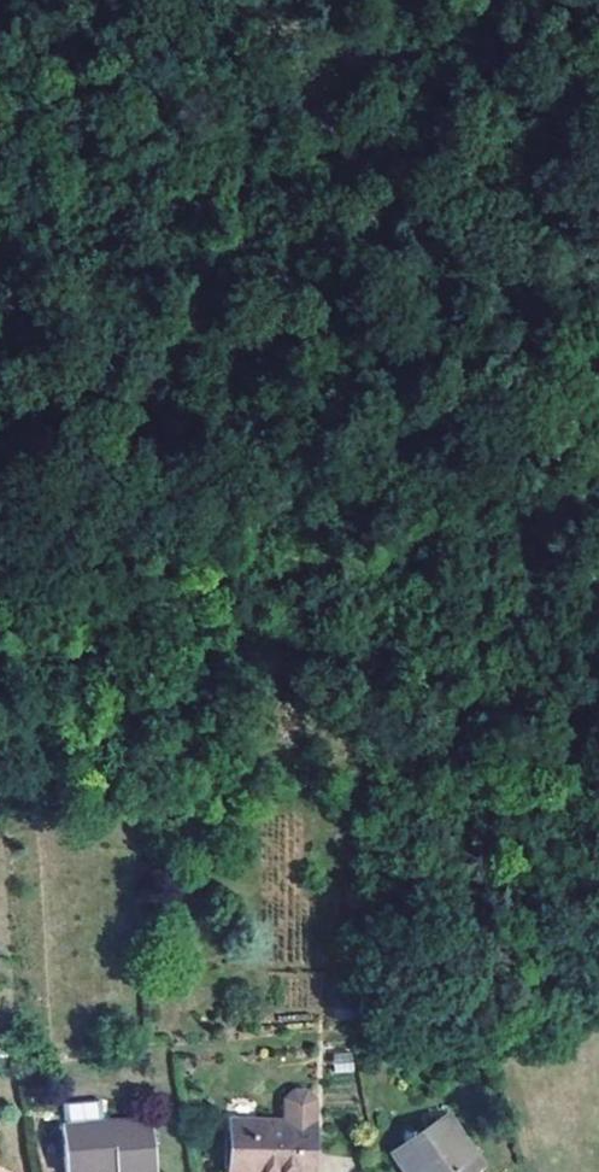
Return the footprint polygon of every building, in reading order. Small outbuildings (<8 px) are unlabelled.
[(353,1072),(352,1051),(333,1053),(334,1073),(353,1072)] [(147,1110),(61,1120),(67,1170),(116,1165),(117,1171),(154,1167),(147,1110)] [(315,1115),(233,1112),(230,1166),(313,1171),(315,1115)] [(393,1147),(408,1171),(477,1171),(476,1171),(481,1168),(463,1138),(465,1137),(451,1113),(425,1128),(415,1127),(412,1136),(393,1147)]
